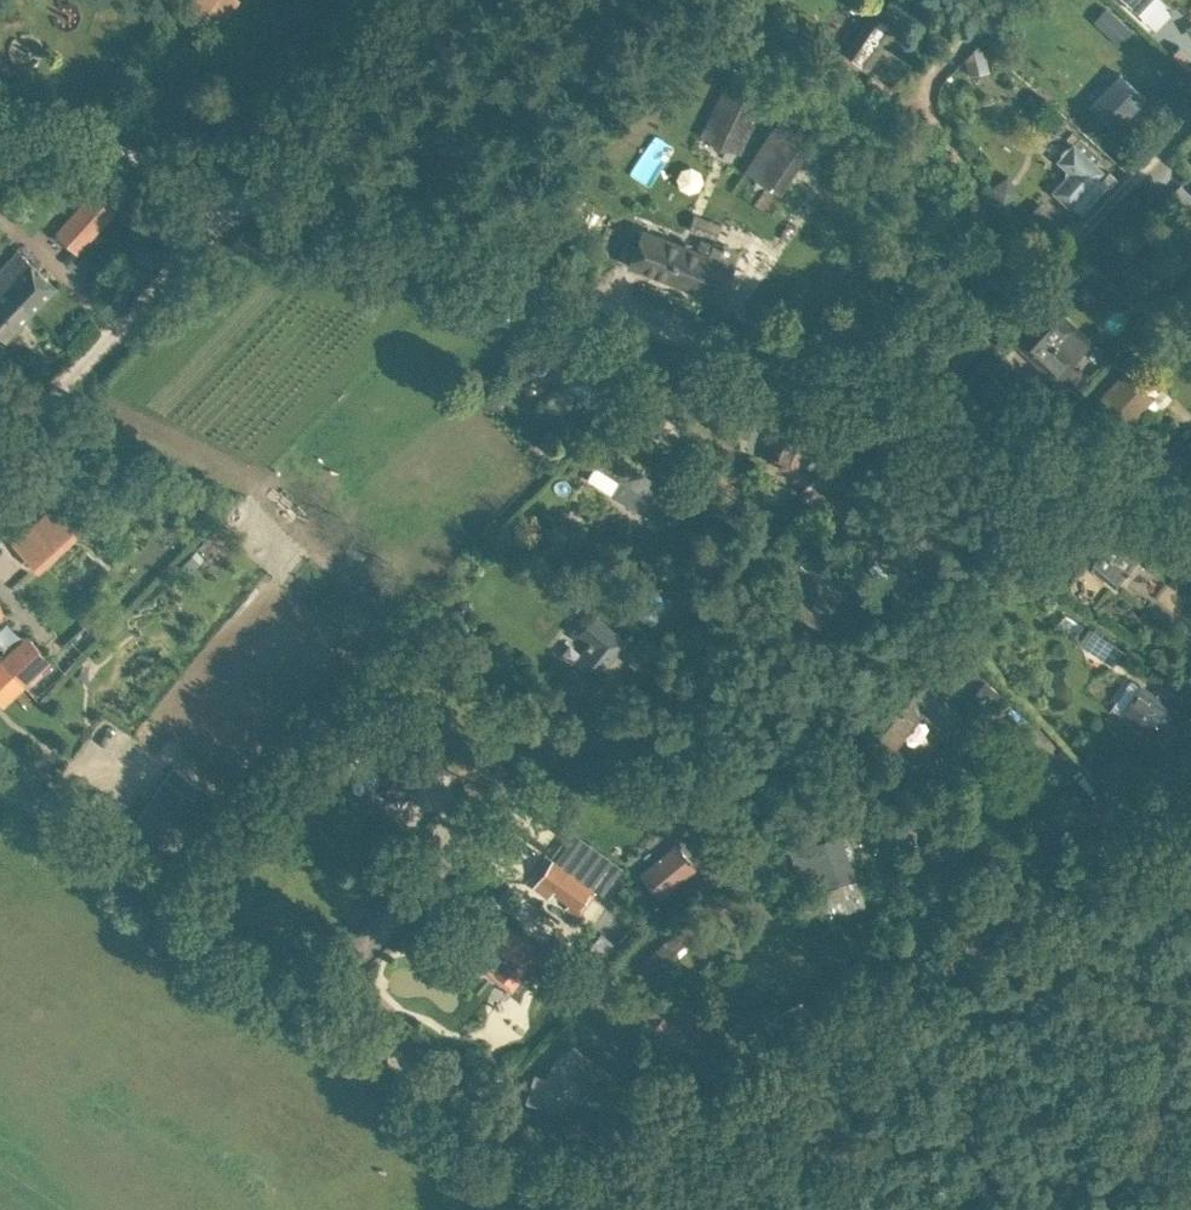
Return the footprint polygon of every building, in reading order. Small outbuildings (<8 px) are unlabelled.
[(217,29),(238,0),(191,0),(186,7),(217,29)] [(912,0),(911,0),(888,0),(885,5),(901,16),(912,0)] [(1137,12),(1148,0),(1125,0),(1137,12)] [(1094,19),(1106,31),(1119,18),(1107,7),(1094,19)] [(843,51),(868,69),(897,29),(872,11),(843,51)] [(966,57),(969,74),(989,69),(985,53),(979,44),(966,57)] [(1121,72),(1090,103),(1114,126),(1144,95),(1121,72)] [(768,95),(728,78),(704,132),(743,149),(768,95)] [(791,125),(785,134),(771,126),(743,169),(780,193),(814,140),(791,125)] [(1052,190),(1070,207),(1104,170),(1073,141),(1057,159),(1069,171),(1052,190)] [(94,189),(55,232),(78,252),(117,209),(94,189)] [(630,263),(720,298),(739,252),(748,228),(724,219),(715,242),(714,242),(709,255),(643,230),(630,263)] [(0,270),(0,281),(31,311),(56,285),(19,250),(0,270)] [(1071,259),(1059,272),(1075,288),(1070,293),(1084,307),(1098,293),(1084,279),(1087,275),(1071,259)] [(0,281),(0,333),(5,338),(31,311),(0,281)] [(1023,345),(1055,375),(1073,356),(1076,359),(1091,343),(1076,328),(1072,332),(1053,313),(1023,345)] [(517,367),(500,388),(507,396),(525,374),(517,367)] [(1095,401),(1124,428),(1154,396),(1125,369),(1095,401)] [(606,423),(636,435),(638,430),(658,439),(665,424),(635,409),(615,401),(606,423)] [(767,459),(797,470),(814,423),(783,413),(767,459)] [(670,420),(659,442),(679,449),(689,430),(670,420)] [(589,477),(641,510),(658,482),(606,449),(589,477)] [(24,490),(17,498),(24,505),(32,497),(24,490)] [(38,571),(85,526),(56,495),(8,540),(38,571)] [(1053,532),(1066,543),(1076,530),(1064,519),(1053,532)] [(1111,531),(1086,561),(1115,585),(1139,556),(1111,531)] [(180,559),(188,568),(198,558),(190,550),(180,559)] [(805,588),(833,607),(843,593),(800,562),(790,576),(791,577),(777,597),(792,608),(805,588)] [(576,630),(589,641),(586,644),(589,646),(579,659),(597,673),(623,640),(590,613),(576,630)] [(3,658),(26,683),(38,696),(62,674),(28,635),(3,658)] [(643,635),(628,653),(633,657),(629,662),(639,669),(657,646),(643,635)] [(1103,636),(1094,651),(1110,661),(1119,647),(1103,636)] [(3,658),(0,661),(0,702),(3,705),(26,683),(3,658)] [(878,737),(893,749),(923,712),(947,731),(959,716),(919,685),(878,737)] [(1141,685),(1122,714),(1159,739),(1178,710),(1141,685)] [(364,740),(374,748),(386,733),(376,726),(364,740)] [(383,774),(381,776),(384,779),(377,787),(399,805),(417,782),(406,774),(414,763),(393,745),(375,767),(383,774)] [(132,825),(172,853),(214,793),(174,765),(132,825)] [(707,824),(703,845),(720,849),(724,828),(707,824)] [(856,877),(841,834),(790,852),(799,877),(817,870),(824,889),(856,877)] [(641,873),(661,896),(696,867),(676,844),(641,873)] [(594,891),(553,861),(536,884),(548,893),(553,887),(571,901),(568,905),(578,912),(594,891)] [(640,961),(652,974),(691,938),(679,925),(640,961)] [(502,956),(504,959),(493,972),(511,986),(538,953),(505,926),(491,943),(504,954),(502,956)] [(601,930),(592,941),(606,953),(616,942),(601,930)] [(652,1027),(672,1048),(685,1036),(665,1015),(652,1027)] [(527,1100),(555,1109),(565,1076),(586,1057),(573,1043),(551,1065),(547,1077),(535,1074),(527,1100)] [(491,1067),(487,1076),(493,1083),(502,1082),(506,1074),(501,1067),(491,1067)] [(563,1130),(577,1142),(586,1131),(572,1119),(563,1130)]
